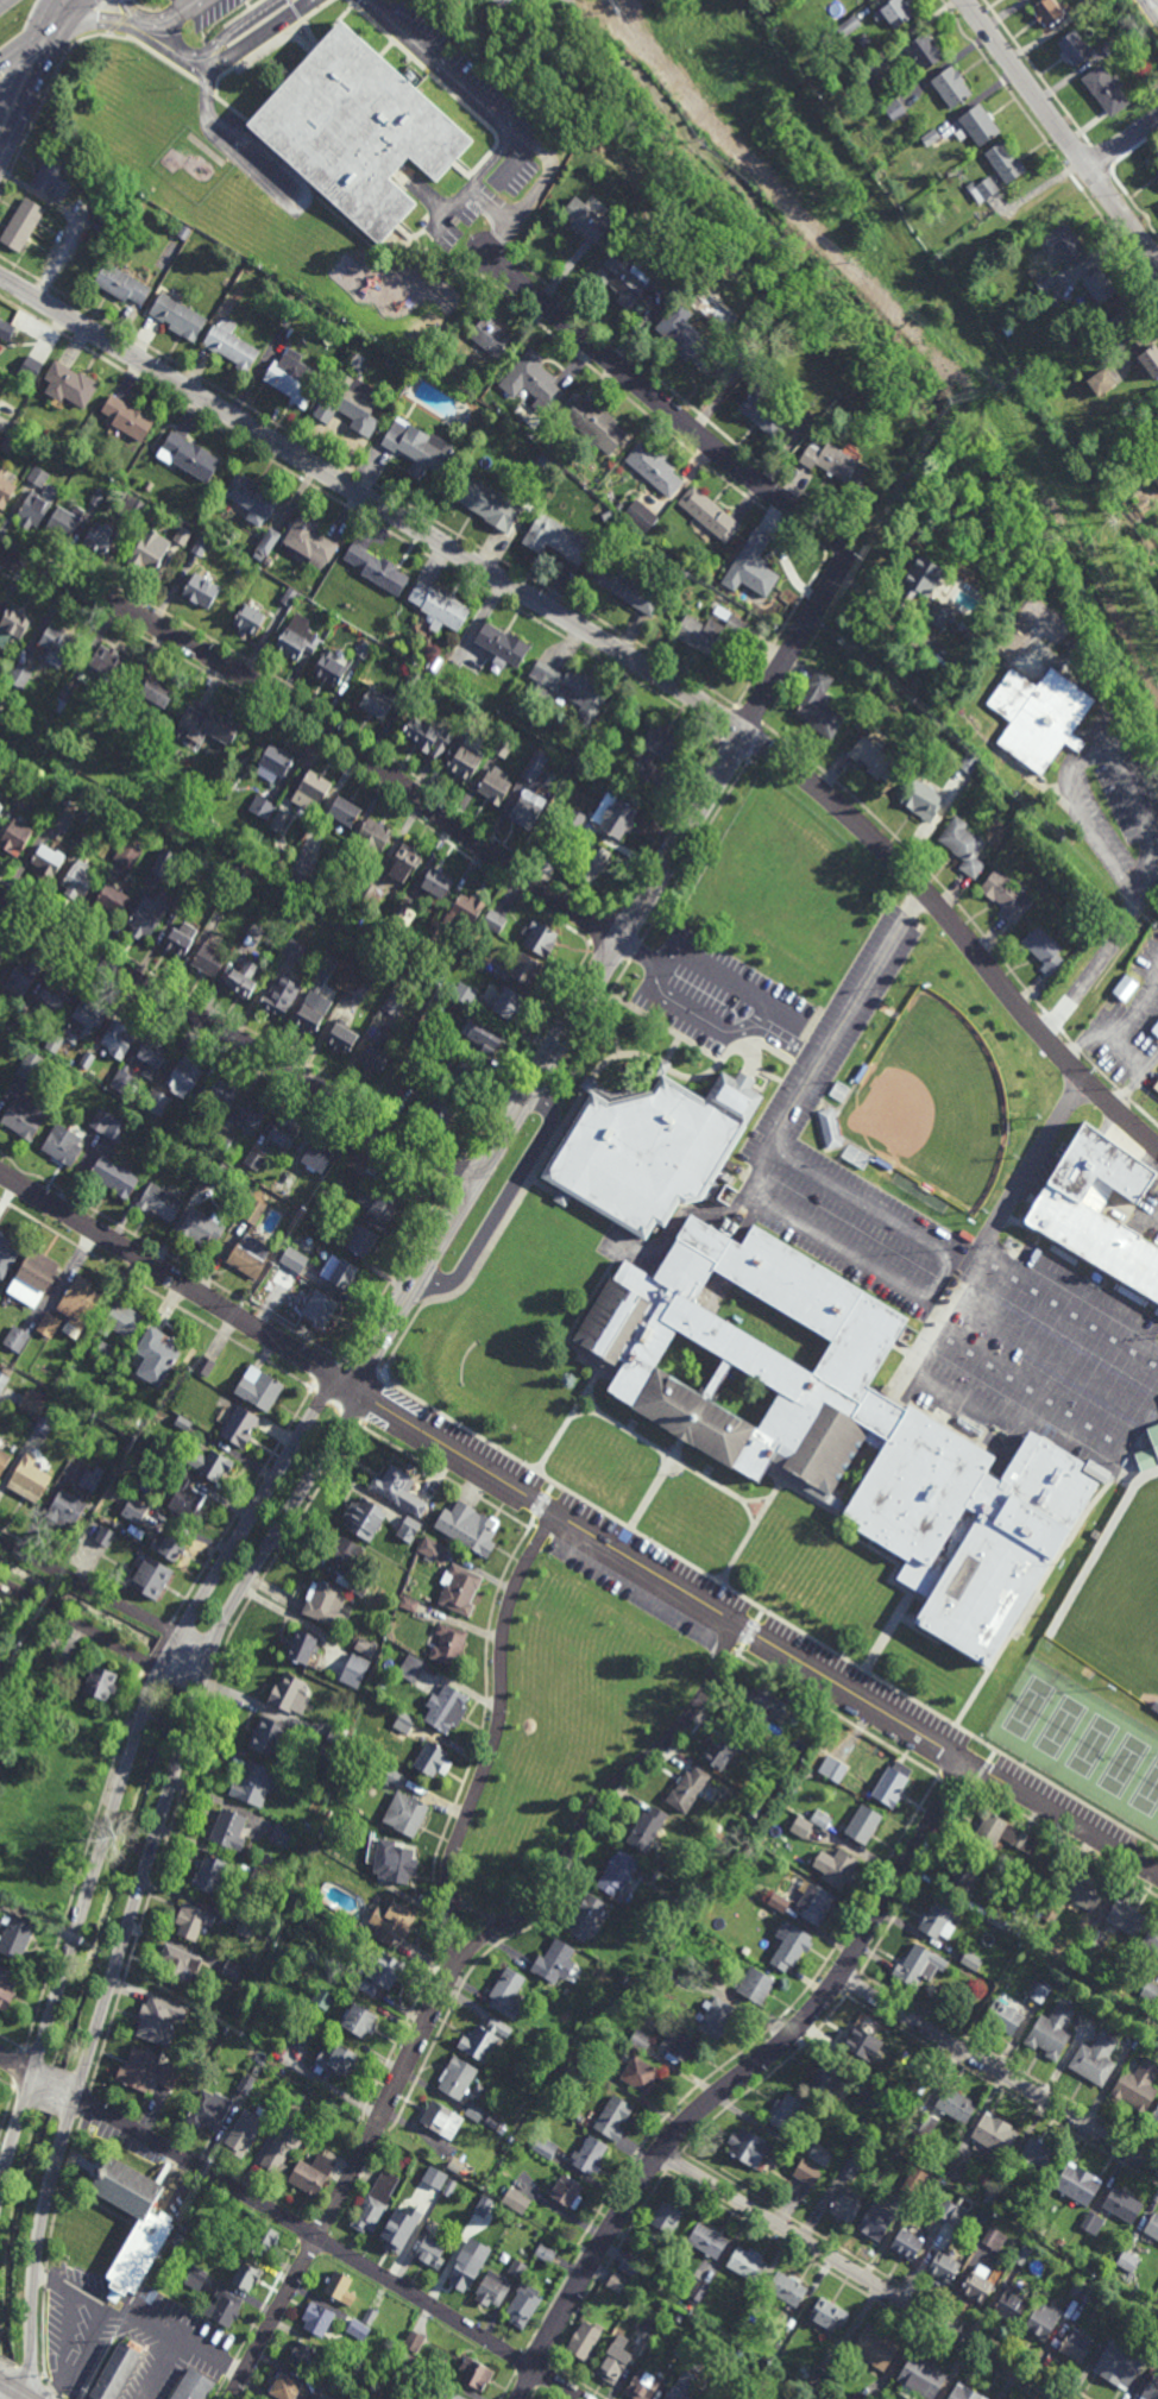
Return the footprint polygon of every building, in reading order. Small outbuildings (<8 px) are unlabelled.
[(871,13),(889,0),(902,0),(913,14),(893,30),(883,18),(877,21),(871,13)] [(1032,7),(1042,0),(1054,0),(1064,13),(1045,27),(1040,20),(1038,21),(1034,17),(1037,14),(1032,7)] [(1090,10),(1083,0),(1103,0),(1090,10)] [(841,36),(835,27),(852,14),(858,21),(841,36)] [(246,128),(378,248),(399,225),(416,207),(390,183),(408,163),(433,185),(455,160),(471,144),(378,59),(341,24),(320,46),(251,122),(246,128)] [(944,56),(920,71),(904,46),(907,44),(905,40),(911,37),(913,38),(915,37),(914,36),(917,33),(918,34),(925,30),(944,56)] [(1087,48),(1091,45),(1095,51),(1091,55),(1074,67),(1066,56),(1063,59),(1059,53),(1062,51),(1057,43),(1075,30),(1087,48)] [(861,48),(855,39),(863,33),(869,42),(861,48)] [(1107,55),(1100,46),(1114,36),(1121,44),(1107,55)] [(1112,78),(1115,76),(1122,86),(1119,87),(1131,102),(1110,117),(1094,94),(1093,95),(1081,77),(1101,64),(1112,78)] [(861,75),(869,87),(884,76),(876,65),(861,75)] [(954,70),(956,69),(964,81),(964,82),(971,93),(950,108),(929,81),(950,65),(954,70)] [(892,122),(882,108),(895,99),(906,112),(892,122)] [(1000,131),(995,136),(993,138),(993,137),(978,147),(957,119),(978,102),(1000,131)] [(925,146),(919,138),(932,128),(939,137),(925,146)] [(1014,158),(1017,157),(1026,171),(1006,185),(983,153),(1002,141),(1014,158)] [(59,203),(29,184),(49,151),(80,170),(59,203)] [(999,190),(984,201),(978,204),(964,185),(971,180),(976,185),(988,177),(999,190)] [(603,221),(609,215),(615,220),(594,244),(560,214),(575,196),(603,221)] [(19,252),(0,241),(0,238),(24,197),(44,209),(19,252)] [(109,227),(99,220),(103,210),(115,218),(109,227)] [(455,227),(449,222),(454,215),(461,221),(455,227)] [(1089,256),(1069,271),(1053,252),(1047,256),(1040,246),(1046,241),(1043,238),(1065,222),(1089,256)] [(184,241),(176,237),(183,226),(190,231),(184,241)] [(96,256),(82,247),(90,233),(105,241),(96,256)] [(629,270),(634,265),(652,279),(647,285),(648,287),(628,310),(616,301),(622,295),(608,283),(602,289),(591,281),(612,254),(625,265),(624,266),(629,270)] [(652,290),(652,260),(671,260),(672,290),(652,290)] [(141,306),(127,297),(125,302),(93,283),(106,262),(151,289),(141,306)] [(1100,307),(1083,284),(1091,277),(1088,272),(1096,266),(1118,294),(1100,307)] [(1043,295),(1034,283),(1049,273),(1057,285),(1043,295)] [(1055,302),(1050,295),(1056,291),(1061,298),(1055,302)] [(207,320),(193,344),(169,328),(170,325),(164,321),(164,323),(149,314),(161,292),(207,320)] [(289,306),(283,302),(289,292),(295,297),(289,306)] [(301,309),(295,306),(298,300),(304,303),(301,309)] [(711,358),(701,369),(690,358),(686,361),(660,339),(662,335),(655,328),(678,302),(692,315),(687,321),(713,345),(706,354),(711,358)] [(499,363),(468,335),(487,313),(497,321),(495,323),(512,339),(510,342),(514,345),(499,363)] [(231,334),(260,352),(246,374),(234,367),(237,364),(218,352),(216,353),(202,346),(214,325),(216,326),(218,323),(219,325),(224,316),(237,325),(231,334)] [(8,342),(0,339),(0,320),(15,327),(8,342)] [(743,378),(729,366),(737,357),(731,352),(742,340),(762,358),(743,378)] [(552,410),(508,373),(530,346),(545,358),(541,363),(543,364),(541,366),(558,379),(554,384),(565,393),(552,410)] [(268,372),(266,371),(268,369),(270,365),(271,366),(275,360),(278,363),(284,353),(289,347),(303,355),(300,363),(317,373),(311,384),(319,388),(304,411),(289,402),(291,398),(263,380),(268,372)] [(1154,347),(1157,353),(1157,379),(1153,383),(1138,359),(1154,347)] [(33,380),(18,372),(29,355),(43,364),(33,380)] [(77,374),(80,372),(99,384),(83,410),(63,398),(58,405),(52,401),(54,398),(44,393),(50,383),(44,378),(55,360),(77,374)] [(1097,398),(1085,383),(1104,370),(1116,385),(1097,398)] [(328,426),(313,417),(340,371),(347,376),(347,374),(351,377),(351,378),(358,382),(370,388),(364,397),(365,397),(366,395),(370,398),(370,399),(377,403),(369,417),(365,415),(359,423),(336,410),(328,426)] [(772,437),(736,409),(753,389),(788,417),(772,437)] [(132,408),(133,407),(147,415),(146,416),(155,421),(140,443),(111,426),(114,421),(100,413),(111,395),(132,408)] [(593,407),(596,403),(618,422),(616,426),(628,435),(610,455),(564,417),(580,396),(593,407)] [(429,436),(432,433),(447,442),(441,452),(459,462),(449,477),(443,473),(441,478),(428,470),(420,483),(407,474),(414,461),(396,449),(394,453),(380,446),(398,417),(429,436)] [(193,445),(194,443),(209,453),(208,455),(221,462),(207,485),(171,462),(170,465),(157,456),(171,433),(193,445)] [(7,454),(0,449),(0,446),(7,434),(17,440),(7,454)] [(905,458),(899,454),(910,436),(915,440),(905,458)] [(654,451),(657,446),(669,456),(666,460),(675,470),(673,472),(685,483),(669,499),(624,460),(642,440),(654,451)] [(857,462),(860,460),(870,466),(858,487),(848,480),(845,484),(832,476),(831,477),(826,474),(827,472),(814,464),(811,471),(798,462),(808,446),(810,446),(812,443),(823,451),(826,443),(857,462)] [(42,489),(26,479),(36,465),(50,474),(42,489)] [(4,510),(0,508),(0,466),(7,470),(2,478),(17,486),(4,510)] [(241,479),(243,477),(273,495),(272,497),(279,502),(266,522),(264,521),(259,529),(245,521),(251,512),(224,496),(235,476),(241,479)] [(508,535),(484,521),(485,520),(458,503),(473,478),(523,509),(508,535)] [(147,492),(144,489),(149,481),(153,484),(147,492)] [(725,542),(678,503),(693,485),(741,524),(725,542)] [(97,509),(89,504),(97,487),(107,492),(97,509)] [(37,528),(17,516),(32,490),(52,503),(37,528)] [(133,523),(118,515),(130,495),(145,503),(133,523)] [(646,534),(623,515),(636,499),(659,518),(646,534)] [(619,512),(615,504),(619,500),(625,508),(619,512)] [(80,520),(81,520),(68,541),(45,529),(58,506),(70,514),(75,505),(84,511),(80,520)] [(605,521),(604,518),(602,520),(600,516),(611,511),(613,517),(605,521)] [(322,568),(307,560),(309,555),(301,550),(298,554),(283,544),(302,512),(321,524),(316,534),(336,546),(322,568)] [(591,543),(578,563),(565,555),(566,554),(546,541),(539,552),(522,541),(530,529),(541,512),(591,543)] [(105,527),(106,524),(114,529),(112,531),(118,535),(105,556),(82,543),(95,521),(105,527)] [(182,544),(172,540),(181,525),(190,531),(182,544)] [(615,536),(608,531),(611,527),(618,533),(615,536)] [(767,598),(781,573),(758,560),(771,537),(755,528),(722,584),(735,592),(740,583),(767,598)] [(165,552),(159,561),(159,562),(156,569),(147,563),(143,571),(138,567),(137,568),(126,562),(133,549),(134,550),(149,529),(159,535),(153,544),(165,552)] [(266,558),(257,552),(270,530),(279,536),(266,558)] [(201,556),(191,550),(200,537),(209,543),(201,556)] [(379,558),(380,555),(396,563),(395,567),(409,574),(398,593),(359,572),(363,566),(357,563),(357,565),(341,556),(352,539),(366,547),(366,549),(379,558)] [(930,596),(918,588),(907,607),(893,598),(904,581),(901,579),(918,553),(945,569),(930,596)] [(619,569),(622,565),(657,586),(654,592),(663,597),(653,615),(605,587),(603,591),(583,580),(597,556),(619,569)] [(220,586),(207,607),(197,602),(197,603),(183,594),(184,594),(181,592),(184,586),(185,583),(188,584),(195,572),(220,586)] [(451,598),(452,596),(471,607),(458,629),(442,621),(436,631),(428,626),(434,615),(420,606),(421,604),(408,596),(418,579),(451,598)] [(289,605),(279,599),(289,586),(297,591),(289,605)] [(264,605),(262,610),(265,612),(262,618),(263,619),(254,635),(247,631),(246,634),(239,630),(240,626),(232,622),(237,615),(235,615),(237,611),(238,611),(244,600),(248,603),(251,598),(264,605)] [(942,628),(925,618),(936,599),(952,609),(942,628)] [(21,637),(0,626),(0,621),(6,611),(2,610),(5,607),(8,609),(11,605),(32,617),(21,637)] [(321,637),(310,653),(303,649),(296,660),(275,647),(281,636),(278,635),(281,631),(282,632),(295,610),(309,618),(306,623),(309,624),(307,629),(321,637)] [(704,623),(707,616),(723,626),(731,613),(747,623),(738,635),(729,629),(724,636),(731,641),(718,661),(693,646),(693,647),(672,634),(685,612),(704,623)] [(506,632),(509,630),(531,644),(529,648),(528,647),(517,665),(508,660),(503,667),(491,660),(495,653),(474,640),(486,619),(506,632)] [(977,643),(964,637),(965,634),(957,629),(962,621),(970,625),(969,626),(982,634),(977,643)] [(378,634),(370,629),(375,622),(382,626),(378,634)] [(64,659),(38,642),(50,623),(76,638),(64,659)] [(1072,657),(1064,640),(1077,632),(1087,650),(1072,657)] [(365,657),(354,653),(363,638),(372,644),(365,657)] [(125,659),(120,666),(113,678),(88,663),(100,643),(125,659)] [(331,656),(332,654),(334,655),(333,657),(342,663),(347,667),(338,681),(334,686),(311,672),(322,653),(321,653),(325,647),(332,651),(329,655),(331,656)] [(435,672),(426,666),(434,653),(443,659),(435,672)] [(565,674),(571,666),(598,682),(597,684),(610,691),(587,728),(578,722),(581,716),(577,713),(581,705),(560,691),(553,703),(522,684),(539,657),(565,674)] [(24,690),(5,679),(15,662),(33,673),(24,690)] [(1038,686),(1051,667),(1094,698),(1070,732),(1084,743),(1078,751),(1064,741),(1040,775),(996,744),(1012,722),(986,703),(1011,666),(1038,686)] [(830,738),(803,723),(805,719),(793,712),(810,686),(806,684),(817,667),(833,678),(824,692),(831,695),(826,705),(844,716),(830,738)] [(176,690),(165,709),(151,700),(149,706),(136,698),(139,692),(134,690),(145,670),(176,690)] [(414,688),(404,684),(413,670),(421,675),(414,688)] [(76,688),(61,713),(51,707),(67,682),(76,688)] [(394,700),(382,718),(357,701),(361,693),(361,692),(363,690),(365,691),(370,684),(394,700)] [(965,710),(963,707),(963,704),(965,700),(969,700),(971,703),(971,706),(969,709),(965,710)] [(194,732),(178,723),(188,705),(204,713),(194,732)] [(231,745),(199,728),(209,707),(241,724),(231,745)] [(472,726),(462,720),(472,707),(480,713),(472,726)] [(440,730),(442,725),(454,733),(445,748),(433,741),(426,751),(416,745),(417,743),(414,741),(415,739),(399,731),(403,726),(402,725),(404,722),(405,723),(411,713),(440,730)] [(681,736),(667,758),(657,753),(652,762),(656,766),(648,780),(633,769),(641,756),(636,754),(643,743),(642,743),(655,720),(681,736)] [(183,738),(176,733),(181,726),(188,730),(183,738)] [(871,742),(893,760),(876,779),(866,769),(868,766),(857,757),(855,761),(845,753),(850,748),(851,749),(864,733),(867,736),(871,731),(876,736),(871,742)] [(504,757),(491,749),(501,735),(514,743),(504,757)] [(292,764),(290,763),(288,768),(290,769),(288,773),(285,773),(283,777),(277,775),(273,782),(256,772),(260,763),(258,763),(270,742),(295,756),(292,760),(294,761),(292,764)] [(467,780),(445,766),(447,762),(445,761),(447,757),(451,760),(461,742),(483,755),(467,780)] [(533,782),(521,774),(536,749),(548,757),(533,782)] [(970,774),(957,766),(968,749),(981,758),(970,774)] [(509,774),(505,779),(511,782),(498,805),(487,799),(489,795),(476,788),(479,783),(478,782),(479,780),(480,781),(489,768),(491,770),(493,764),(509,774)] [(313,813),(290,799),(308,768),(332,782),(313,813)] [(987,780),(981,775),(986,770),(992,775),(987,780)] [(930,823),(920,817),(920,816),(910,808),(900,801),(914,777),(943,795),(939,800),(942,801),(930,823)] [(27,812),(11,802),(20,787),(37,796),(27,812)] [(535,801),(542,806),(529,830),(506,817),(512,807),(511,807),(514,804),(515,804),(521,794),(523,795),(527,788),(539,794),(535,801)] [(350,825),(326,811),(336,793),(360,807),(350,825)] [(268,820),(248,808),(257,794),(277,805),(268,820)] [(630,831),(627,830),(621,839),(599,826),(605,817),(602,814),(609,802),(613,805),(618,795),(638,807),(633,818),(637,820),(630,831)] [(64,831),(46,819),(57,804),(75,816),(64,831)] [(579,827),(565,819),(573,806),(587,814),(579,827)] [(282,833),(288,816),(276,812),(270,828),(282,833)] [(974,879),(958,867),(963,860),(951,850),(937,839),(955,813),(969,823),(965,827),(983,840),(977,848),(981,850),(976,857),(984,863),(974,879)] [(17,857),(0,846),(0,840),(5,832),(1,830),(6,823),(10,825),(14,818),(17,820),(19,816),(24,818),(20,823),(33,831),(17,857)] [(392,830),(380,851),(377,849),(370,860),(350,848),(364,823),(361,821),(363,819),(364,820),(367,816),(392,830)] [(569,844),(552,833),(559,820),(577,831),(569,844)] [(86,848),(76,842),(83,829),(93,835),(86,848)] [(314,855),(300,846),(308,831),(323,839),(314,855)] [(131,870),(113,860),(124,839),(143,850),(131,870)] [(603,873),(599,871),(593,883),(574,873),(585,854),(584,852),(592,839),(612,851),(605,863),(608,864),(603,873)] [(410,875),(407,873),(401,882),(386,873),(392,864),(389,862),(403,840),(417,850),(415,852),(421,857),(410,875)] [(56,851),(57,849),(67,855),(50,883),(34,875),(39,867),(31,862),(32,860),(30,857),(32,854),(34,855),(42,843),(56,851)] [(163,878),(177,855),(164,847),(150,870),(163,878)] [(89,864),(86,870),(96,876),(83,898),(77,894),(75,900),(64,893),(67,888),(62,884),(75,863),(76,864),(78,858),(89,864)] [(442,898),(418,884),(430,865),(454,879),(442,898)] [(1013,925),(1000,914),(1005,907),(994,899),(994,900),(978,888),(995,867),(1034,899),(1013,925)] [(118,918),(107,912),(109,909),(95,901),(106,882),(130,896),(118,918)] [(371,912),(354,902),(366,882),(383,892),(371,912)] [(277,896),(271,893),(272,888),(279,892),(277,896)] [(470,898),(471,895),(485,903),(483,907),(482,907),(471,926),(458,918),(453,927),(441,921),(447,912),(448,912),(449,909),(448,909),(451,906),(452,907),(453,905),(451,902),(452,900),(454,901),(455,899),(454,898),(457,895),(458,896),(460,892),(470,898)] [(153,900),(157,895),(170,902),(149,937),(126,924),(144,894),(153,900)] [(397,923),(390,918),(398,902),(407,907),(397,923)] [(499,933),(482,924),(490,908),(508,918),(499,933)] [(558,932),(552,942),(555,944),(547,957),(522,943),(527,936),(521,932),(525,924),(529,926),(534,918),(558,932)] [(197,930),(191,939),(194,940),(182,958),(162,946),(174,927),(178,930),(183,921),(197,930)] [(433,942),(424,936),(432,923),(441,928),(433,942)] [(1049,976),(1040,969),(1044,963),(1020,940),(1036,924),(1062,947),(1057,953),(1064,959),(1049,976)] [(252,946),(243,940),(252,925),(262,930),(252,946)] [(297,962),(282,951),(291,937),(307,946),(297,962)] [(214,977),(191,964),(204,942),(227,956),(214,977)] [(332,969),(329,968),(316,993),(331,1001),(313,1034),(307,1031),(306,1033),(298,1030),(298,1028),(291,1024),(310,990),(314,991),(320,982),(310,976),(325,951),(338,958),(332,969)] [(530,987),(508,974),(522,951),(543,964),(530,987)] [(258,965),(251,978),(257,983),(246,1000),(229,989),(231,987),(224,983),(233,968),(239,972),(247,958),(258,965)] [(27,965),(30,962),(40,968),(23,999),(21,997),(19,1001),(1,991),(5,986),(4,986),(18,961),(27,965)] [(284,1019),(258,1005),(263,996),(264,996),(265,993),(268,994),(278,974),(301,986),(284,1019)] [(1125,1001),(1112,991),(1125,974),(1138,983),(1125,1001)] [(67,1008),(61,1005),(58,1007),(59,1008),(52,1020),(38,1012),(45,1001),(36,996),(48,977),(70,991),(68,995),(73,997),(67,1008)] [(358,1005),(342,995),(353,977),(369,987),(358,1005)] [(470,1006),(452,995),(460,981),(478,991),(470,1006)] [(518,1005),(522,1007),(518,1013),(515,1010),(509,1020),(502,1015),(501,1015),(498,1014),(499,1013),(486,1006),(491,995),(497,999),(505,986),(523,996),(518,1005)] [(382,1008),(390,993),(391,994),(395,989),(405,995),(403,1000),(404,1001),(395,1016),(382,1008)] [(440,1001),(434,997),(438,993),(442,997),(440,1001)] [(101,1010),(99,1014),(105,1018),(99,1028),(93,1026),(86,1040),(80,1037),(76,1044),(65,1038),(69,1031),(67,1030),(69,1027),(67,1026),(69,1022),(70,1024),(74,1018),(71,1016),(82,999),(101,1010)] [(23,1026),(13,1020),(20,1008),(31,1014),(23,1026)] [(491,1057),(480,1051),(483,1046),(466,1037),(478,1016),(505,1032),(491,1057)] [(405,1039),(391,1031),(398,1018),(413,1026),(405,1039)] [(121,1063),(107,1054),(109,1051),(107,1050),(108,1047),(100,1043),(114,1019),(128,1027),(126,1032),(136,1037),(121,1063)] [(346,1054),(338,1051),(336,1053),(328,1047),(329,1045),(323,1041),(335,1022),(357,1035),(346,1054)] [(379,1051),(389,1056),(378,1075),(370,1070),(369,1072),(363,1069),(364,1068),(355,1063),(367,1043),(369,1044),(378,1027),(390,1033),(379,1051)] [(422,1039),(417,1037),(421,1031),(426,1034),(422,1039)] [(56,1053),(44,1046),(54,1032),(64,1039),(56,1053)] [(168,1051),(165,1054),(171,1058),(164,1068),(159,1065),(157,1068),(159,1069),(152,1081),(141,1075),(149,1064),(136,1056),(147,1038),(168,1051)] [(460,1062),(464,1057),(466,1058),(472,1052),(480,1060),(477,1064),(483,1070),(464,1089),(452,1077),(453,1075),(436,1059),(447,1049),(460,1062)] [(44,1059),(30,1082),(15,1072),(25,1056),(26,1056),(30,1051),(44,1059)] [(88,1070),(78,1064),(86,1051),(95,1056),(88,1070)] [(189,1094),(187,1093),(182,1100),(169,1090),(171,1087),(165,1083),(184,1054),(193,1060),(191,1060),(194,1063),(193,1065),(203,1072),(189,1094)] [(433,1075),(420,1066),(424,1057),(439,1065),(433,1075)] [(860,1083),(854,1079),(863,1064),(869,1068),(860,1083)] [(416,1090),(401,1082),(409,1068),(424,1076),(416,1090)] [(136,1079),(126,1096),(120,1093),(118,1095),(112,1093),(114,1088),(109,1085),(119,1069),(136,1079)] [(540,1178),(565,1192),(611,1219),(644,1241),(655,1222),(663,1228),(675,1210),(680,1203),(684,1204),(700,1201),(761,1096),(749,1090),(755,1081),(747,1076),(738,1072),(734,1081),(723,1073),(704,1103),(661,1078),(653,1095),(606,1107),(589,1096),(540,1178)] [(239,1091),(225,1115),(218,1112),(221,1106),(201,1094),(208,1083),(213,1087),(218,1078),(239,1091)] [(842,1102),(827,1094),(836,1081),(849,1089),(842,1102)] [(159,1117),(143,1108),(153,1089),(170,1098),(159,1117)] [(443,1131),(422,1119),(429,1108),(427,1107),(432,1100),(433,1101),(439,1090),(460,1102),(443,1131)] [(49,1109),(30,1141),(18,1135),(19,1133),(0,1122),(12,1101),(19,1106),(25,1096),(49,1109)] [(257,1129),(238,1117),(250,1098),(269,1110),(257,1129)] [(103,1134),(89,1126),(99,1108),(113,1116),(103,1134)] [(826,1150),(817,1112),(832,1108),(842,1146),(826,1150)] [(290,1121),(291,1119),(295,1120),(294,1122),(302,1127),(289,1151),(288,1150),(284,1154),(279,1151),(282,1146),(268,1139),(281,1115),(290,1121)] [(119,1142),(103,1134),(113,1117),(128,1126),(119,1142)] [(188,1129),(181,1125),(184,1119),(191,1123),(188,1129)] [(70,1167),(64,1163),(62,1167),(50,1159),(52,1156),(40,1148),(56,1123),(81,1139),(77,1145),(82,1148),(70,1167)] [(1140,1238),(1157,1249),(1157,1307),(1022,1223),(1082,1125),(1154,1176),(1134,1207),(1094,1178),(1078,1203),(1118,1228),(1120,1224),(1140,1236),(1140,1238)] [(224,1153),(210,1145),(220,1131),(233,1139),(224,1153)] [(332,1144),(331,1145),(336,1150),(333,1156),(333,1154),(321,1175),(300,1163),(303,1157),(302,1156),(308,1146),(307,1146),(309,1142),(310,1144),(315,1135),(321,1139),(321,1138),(332,1144)] [(862,1170),(841,1157),(849,1144),(870,1157),(862,1170)] [(257,1172),(244,1164),(252,1151),(265,1159),(257,1172)] [(140,1177),(126,1200),(114,1192),(115,1191),(88,1173),(101,1153),(140,1177)] [(345,1165),(335,1160),(339,1154),(347,1160),(345,1165)] [(889,1170),(873,1160),(876,1154),(893,1164),(889,1170)] [(219,1185),(204,1177),(215,1159),(229,1169),(219,1185)] [(413,1179),(402,1197),(372,1179),(372,1178),(364,1172),(370,1161),(375,1165),(376,1161),(380,1165),(382,1161),(413,1179)] [(281,1194),(273,1189),(279,1180),(285,1184),(281,1194)] [(327,1194),(319,1188),(325,1180),(333,1186),(327,1194)] [(162,1190),(164,1186),(168,1189),(166,1191),(183,1202),(170,1223),(149,1210),(146,1214),(134,1207),(137,1203),(138,1203),(150,1183),(162,1190)] [(384,1227),(379,1223),(375,1229),(363,1222),(370,1210),(357,1201),(358,1198),(355,1197),(358,1195),(360,1196),(365,1188),(389,1202),(390,1200),(394,1202),(392,1203),(397,1207),(384,1227)] [(254,1224),(241,1216),(253,1198),(266,1207),(254,1224)] [(209,1219),(213,1213),(226,1220),(221,1226),(225,1228),(216,1242),(209,1239),(206,1245),(190,1235),(189,1239),(178,1233),(193,1209),(209,1219)] [(574,1337),(605,1285),(616,1267),(621,1260),(642,1272),(653,1279),(691,1215),(704,1223),(719,1233),(736,1242),(741,1246),(751,1227),(907,1320),(892,1345),(867,1386),(887,1398),(905,1410),(908,1405),(995,1457),(984,1474),(992,1479),(999,1482),(1009,1465),(1022,1442),(1030,1431),(1034,1434),(1076,1459),(1084,1463),(1080,1472),(1099,1484),(1065,1537),(1025,1606),(986,1671),(940,1644),(911,1626),(927,1599),(912,1589),(896,1580),(907,1561),(894,1554),(873,1541),(856,1531),(860,1525),(842,1515),(880,1450),(871,1446),(863,1441),(829,1498),(824,1506),(782,1481),(763,1471),(756,1482),(682,1438),(604,1391),(611,1378),(619,1364),(598,1350),(574,1337)] [(359,1227),(378,1238),(364,1261),(355,1257),(354,1259),(352,1257),(353,1255),(345,1251),(347,1246),(336,1240),(348,1221),(359,1227)] [(271,1249),(266,1258),(269,1260),(256,1282),(226,1263),(238,1242),(240,1243),(246,1234),(271,1249)] [(2,1280),(0,1279),(0,1235),(21,1247),(8,1271),(7,1271),(2,1280)] [(300,1276),(279,1263),(289,1248),(309,1261),(300,1276)] [(45,1295),(15,1278),(30,1252),(58,1267),(57,1270),(58,1271),(45,1295)] [(353,1285),(351,1283),(345,1293),(336,1289),(335,1291),(333,1290),(334,1287),(326,1283),(327,1282),(317,1277),(331,1254),(358,1271),(353,1278),(355,1279),(353,1285)] [(102,1297),(81,1331),(69,1324),(73,1317),(57,1308),(64,1296),(64,1295),(67,1291),(74,1279),(102,1297)] [(322,1330),(298,1317),(314,1292),(336,1305),(322,1330)] [(131,1341),(112,1330),(107,1337),(99,1333),(117,1302),(144,1317),(131,1341)] [(59,1322),(49,1340),(36,1331),(46,1314),(59,1322)] [(165,1328),(161,1335),(172,1341),(170,1345),(175,1347),(174,1350),(181,1354),(159,1391),(134,1377),(145,1359),(134,1353),(150,1327),(153,1329),(157,1323),(165,1328)] [(20,1354),(2,1343),(13,1327),(30,1337),(20,1354)] [(109,1362),(95,1354),(102,1342),(117,1350),(109,1362)] [(207,1375),(196,1369),(203,1356),(215,1362),(207,1375)] [(268,1410),(251,1398),(248,1400),(233,1390),(251,1361),(284,1384),(268,1410)] [(12,1377),(0,1394),(0,1369),(12,1377)] [(40,1416),(20,1405),(30,1387),(50,1398),(40,1416)] [(257,1427),(253,1424),(250,1430),(253,1433),(244,1447),(220,1433),(238,1403),(262,1417),(257,1427)] [(48,1436),(34,1429),(43,1413),(56,1419),(48,1436)] [(187,1430),(174,1423),(180,1413),(193,1422),(187,1430)] [(143,1428),(136,1424),(140,1416),(147,1421),(143,1428)] [(1147,1427),(1157,1422),(1157,1464),(1141,1471),(1134,1453),(1154,1446),(1147,1427)] [(207,1455),(212,1448),(234,1461),(228,1472),(224,1469),(216,1481),(199,1471),(200,1468),(184,1460),(191,1447),(207,1455)] [(12,1456),(0,1477),(0,1449),(12,1456)] [(37,1504),(26,1497),(25,1499),(23,1498),(24,1496),(7,1486),(26,1452),(38,1457),(33,1465),(54,1475),(37,1504)] [(1104,1482),(1083,1469),(1090,1457),(1112,1471),(1104,1482)] [(416,1480),(407,1496),(405,1494),(399,1504),(369,1486),(376,1474),(382,1479),(391,1462),(411,1475),(410,1476),(416,1480)] [(93,1492),(92,1491),(86,1501),(89,1504),(73,1531),(45,1516),(62,1488),(80,1499),(87,1487),(78,1482),(87,1468),(101,1478),(93,1492)] [(201,1520),(200,1520),(197,1524),(166,1506),(182,1479),(176,1476),(181,1468),(194,1475),(189,1486),(204,1496),(199,1506),(206,1510),(202,1516),(203,1516),(201,1520)] [(383,1507),(383,1509),(388,1512),(371,1542),(344,1525),(347,1518),(344,1516),(353,1499),(358,1501),(363,1494),(383,1507)] [(421,1517),(407,1509),(414,1494),(429,1503),(421,1517)] [(139,1523),(122,1513),(132,1497),(150,1506),(139,1523)] [(482,1512),(483,1512),(498,1522),(493,1529),(497,1531),(492,1539),(497,1543),(487,1557),(482,1554),(435,1525),(446,1506),(452,1510),(460,1498),(478,1509),(478,1510),(482,1512)] [(411,1543),(396,1535),(408,1515),(422,1523),(411,1543)] [(108,1547),(95,1539),(102,1525),(117,1532),(108,1547)] [(1096,1539),(1090,1535),(1095,1528),(1101,1532),(1096,1539)] [(184,1547),(185,1548),(182,1555),(181,1555),(177,1561),(152,1547),(157,1537),(165,1542),(172,1529),(189,1538),(184,1547)] [(365,1548),(357,1563),(353,1561),(345,1575),(321,1561),(327,1553),(328,1554),(341,1534),(365,1548)] [(436,1561),(417,1550),(426,1534),(446,1545),(436,1561)] [(158,1600),(132,1585),(149,1554),(176,1569),(158,1600)] [(478,1589),(477,1588),(471,1601),(476,1604),(470,1617),(439,1603),(447,1582),(449,1583),(454,1574),(448,1572),(453,1562),(484,1576),(478,1589)] [(363,1597),(348,1587),(354,1576),(369,1586),(363,1597)] [(344,1587),(340,1594),(346,1597),(339,1611),(342,1612),(336,1626),(302,1612),(307,1598),(306,1598),(313,1580),(317,1582),(320,1578),(344,1587)] [(416,1612),(399,1605),(403,1594),(421,1601),(416,1612)] [(458,1667),(430,1657),(435,1645),(438,1646),(442,1635),(436,1632),(440,1622),(470,1631),(458,1667)] [(314,1667),(297,1661),(297,1662),(294,1661),(294,1660),(285,1656),(296,1629),(319,1637),(319,1639),(321,1641),(316,1652),(319,1654),(314,1667)] [(14,1644),(0,1673),(0,1637),(14,1644)] [(371,1656),(354,1648),(361,1637),(377,1645),(371,1656)] [(371,1662),(352,1653),(340,1680),(358,1689),(371,1662)] [(415,1683),(398,1674),(410,1654),(427,1663),(415,1683)] [(61,1683),(48,1677),(54,1662),(67,1667),(61,1683)] [(117,1694),(112,1693),(109,1701),(84,1692),(90,1675),(84,1674),(88,1663),(120,1674),(117,1683),(120,1685),(117,1694)] [(290,1713),(268,1701),(277,1682),(278,1683),(285,1671),(289,1673),(292,1674),(292,1675),(307,1682),(304,1687),(309,1689),(306,1695),(310,1698),(302,1714),(298,1713),(297,1714),(294,1712),(295,1711),(292,1709),(290,1713)] [(470,1698),(465,1705),(470,1707),(458,1727),(453,1725),(448,1734),(424,1720),(432,1708),(427,1705),(434,1693),(439,1696),(447,1683),(470,1698)] [(779,1700),(780,1698),(791,1705),(782,1717),(769,1708),(757,1725),(738,1712),(759,1683),(776,1696),(775,1699),(779,1700)] [(410,1734),(394,1726),(402,1711),(418,1720),(410,1734)] [(277,1759),(247,1746),(260,1715),(290,1727),(277,1759)] [(341,1748),(327,1739),(335,1723),(351,1731),(341,1748)] [(737,1753),(736,1752),(723,1771),(704,1758),(718,1737),(725,1742),(734,1730),(747,1738),(737,1753)] [(439,1746),(439,1744),(442,1746),(441,1748),(449,1752),(446,1758),(453,1763),(446,1775),(439,1771),(435,1777),(426,1771),(424,1774),(422,1773),(423,1770),(414,1765),(429,1740),(439,1746)] [(333,1764),(317,1755),(326,1742),(340,1751),(333,1764)] [(839,1783),(818,1771),(827,1753),(850,1767),(839,1783)] [(277,1771),(260,1808),(229,1794),(235,1781),(239,1783),(250,1759),(277,1771)] [(915,1770),(910,1778),(911,1778),(905,1788),(906,1789),(904,1793),(904,1792),(901,1795),(904,1796),(895,1809),(873,1795),(890,1767),(893,1768),(899,1759),(915,1770)] [(686,1814),(666,1801),(673,1789),(674,1790),(679,1783),(676,1782),(681,1776),(682,1777),(687,1770),(692,1774),(697,1767),(711,1776),(686,1814)] [(402,1788),(384,1778),(389,1768),(408,1777),(402,1788)] [(323,1801),(317,1797),(320,1792),(327,1795),(323,1801)] [(415,1839),(394,1828),(395,1826),(383,1821),(397,1792),(430,1807),(415,1839)] [(868,1846),(845,1833),(863,1803),(885,1816),(868,1846)] [(669,1815),(646,1853),(627,1843),(644,1812),(649,1814),(654,1806),(669,1815)] [(243,1853),(234,1850),(210,1839),(224,1808),(247,1818),(244,1826),(246,1827),(241,1837),(248,1840),(243,1853)] [(826,1830),(811,1820),(818,1809),(833,1819),(826,1830)] [(1039,1840),(1031,1855),(1002,1838),(994,1853),(973,1841),(977,1832),(974,1830),(981,1818),(987,1821),(992,1812),(997,1815),(997,1814),(1001,1815),(1000,1816),(1001,1818),(1002,1815),(1003,1816),(1002,1819),(1011,1824),(1009,1824),(1039,1840)] [(805,1839),(791,1830),(799,1815),(814,1825),(805,1839)] [(290,1849),(269,1840),(277,1822),(297,1832),(290,1849)] [(322,1839),(315,1837),(320,1824),(327,1827),(322,1839)] [(405,1849),(407,1847),(411,1849),(410,1850),(415,1851),(409,1885),(386,1882),(389,1868),(376,1865),(379,1839),(396,1841),(396,1847),(405,1849)] [(851,1887),(847,1884),(842,1891),(823,1879),(825,1874),(813,1865),(817,1860),(814,1859),(817,1856),(818,1856),(822,1851),(835,1858),(841,1847),(861,1860),(856,1869),(861,1871),(851,1887)] [(641,1862),(623,1891),(618,1889),(613,1896),(597,1887),(606,1870),(605,1870),(613,1856),(615,1856),(618,1849),(641,1862)] [(215,1857),(216,1856),(219,1857),(218,1858),(228,1863),(225,1872),(234,1876),(228,1889),(220,1885),(216,1895),(191,1885),(196,1872),(200,1874),(208,1853),(215,1857)] [(970,1864),(971,1862),(974,1863),(973,1865),(983,1871),(970,1893),(951,1882),(963,1860),(970,1864)] [(265,1888),(250,1881),(256,1866),(271,1874),(265,1888)] [(678,1899),(653,1884),(660,1874),(685,1888),(678,1899)] [(1106,1893),(1093,1913),(1069,1899),(1066,1902),(1061,1899),(1075,1874),(1106,1893)] [(819,1888),(819,1887),(838,1897),(820,1928),(800,1916),(805,1909),(791,1901),(799,1888),(806,1893),(811,1884),(819,1888)] [(785,1914),(768,1904),(775,1893),(792,1903),(785,1914)] [(604,1916),(602,1915),(585,1944),(568,1934),(574,1926),(571,1923),(589,1894),(608,1906),(604,1912),(606,1913),(604,1916)] [(939,1940),(920,1928),(923,1923),(918,1921),(924,1912),(929,1915),(939,1897),(958,1909),(939,1940)] [(1147,1919),(1137,1938),(1106,1920),(1113,1908),(1112,1908),(1114,1904),(1118,1900),(1147,1919)] [(418,1915),(404,1941),(401,1939),(399,1941),(396,1939),(391,1947),(373,1938),(379,1928),(370,1922),(379,1907),(389,1912),(395,1901),(418,1915)] [(1052,1923),(1040,1916),(1051,1901),(1062,1908),(1052,1923)] [(209,1913),(218,1916),(213,1928),(203,1923),(196,1941),(177,1933),(181,1925),(176,1922),(185,1902),(210,1912),(209,1913)] [(298,1916),(291,1913),(294,1907),(302,1910),(298,1916)] [(1005,1929),(989,1920),(994,1913),(1009,1921),(1005,1929)] [(20,1962),(0,1952),(0,1941),(0,1935),(2,1937),(5,1932),(0,1929),(0,1926),(5,1915),(11,1918),(12,1915),(36,1926),(20,1962)] [(253,1938),(237,1931),(241,1918),(258,1925),(253,1938)] [(808,1954),(805,1952),(795,1967),(791,1965),(786,1973),(772,1964),(785,1941),(776,1937),(786,1921),(814,1938),(811,1943),(814,1945),(808,1954)] [(1154,1923),(1157,1926),(1157,1956),(1141,1946),(1154,1923)] [(265,1938),(259,1935),(263,1926),(269,1928),(265,1938)] [(1101,1947),(1096,1945),(1093,1950),(1082,1943),(1091,1927),(1107,1937),(1101,1947)] [(569,1960),(577,1965),(571,1975),(572,1976),(569,1981),(567,1978),(565,1981),(560,1977),(555,1985),(537,1973),(536,1976),(530,1972),(540,1957),(543,1959),(556,1938),(577,1951),(569,1960)] [(199,1972),(196,1971),(189,1986),(184,1984),(182,1989),(180,1988),(180,1989),(174,1986),(175,1985),(162,1979),(169,1963),(161,1959),(166,1944),(204,1959),(199,1972)] [(945,1972),(939,1969),(931,1983),(923,1978),(917,1988),(894,1975),(899,1965),(904,1967),(917,1944),(951,1964),(945,1972)] [(978,1973),(962,1963),(969,1951),(987,1962),(978,1973)] [(399,1979),(398,1978),(390,1992),(380,1986),(373,1997),(359,1989),(364,1981),(372,1985),(373,1983),(366,1978),(370,1971),(365,1967),(371,1956),(379,1960),(384,1952),(408,1966),(399,1979)] [(239,1982),(222,1975),(228,1959),(245,1967),(239,1982)] [(669,1984),(660,1976),(671,1964),(680,1972),(669,1984)] [(6,2013),(0,2009),(0,1965),(21,1977),(13,1991),(17,1992),(6,2013)] [(510,2009),(520,2015),(516,2021),(490,2006),(493,2000),(490,1997),(508,1967),(528,1979),(510,2009)] [(762,2007),(737,1992),(751,1967),(778,1982),(762,2007)] [(628,1985),(622,1982),(625,1976),(631,1979),(628,1985)] [(634,1991),(629,1984),(636,1981),(640,1988),(634,1991)] [(1041,2004),(1027,1996),(1037,1981),(1051,1990),(1041,2004)] [(1148,1981),(1157,1986),(1157,2001),(1156,2004),(1140,1996),(1148,1981)] [(327,2011),(311,2003),(320,1989),(334,1997),(327,2011)] [(177,2006),(187,2008),(182,2020),(174,2016),(168,2033),(175,2035),(170,2048),(137,2036),(143,2017),(140,2016),(144,2004),(149,2006),(152,1995),(178,2003),(177,2006)] [(740,2010),(719,2045),(697,2030),(701,2023),(696,2020),(700,2013),(705,2016),(709,2010),(704,2007),(707,2001),(712,2004),(717,1997),(740,2010)] [(1009,2003),(1008,2006),(1027,2017),(1014,2039),(1003,2032),(1001,2035),(993,2030),(995,2026),(986,2020),(997,2000),(999,2001),(1001,1998),(1009,2003)] [(1065,2029),(1072,2034),(1056,2064),(1044,2057),(1046,2052),(1039,2048),(1038,2052),(1025,2045),(1043,2016),(1049,2020),(1059,2000),(1077,2010),(1065,2029)] [(379,2020),(375,2026),(379,2028),(373,2038),(369,2035),(365,2042),(342,2028),(346,2020),(344,2019),(348,2010),(351,2013),(355,2006),(379,2020)] [(508,2040),(497,2033),(496,2036),(502,2040),(486,2065),(458,2048),(465,2038),(470,2040),(478,2027),(487,2032),(490,2028),(489,2027),(493,2017),(514,2029),(508,2040)] [(311,2047),(296,2038),(303,2023),(319,2033),(311,2047)] [(874,2065),(843,2046),(855,2026),(886,2045),(874,2065)] [(228,2035),(224,2033),(227,2027),(232,2029),(228,2035)] [(646,2055),(628,2045),(637,2029),(654,2040),(646,2055)] [(1108,2060),(1116,2065),(1102,2089),(1068,2069),(1082,2045),(1090,2049),(1102,2029),(1120,2040),(1108,2060)] [(700,2042),(696,2049),(700,2052),(696,2060),(691,2058),(687,2065),(685,2064),(684,2065),(680,2063),(681,2061),(680,2061),(678,2066),(666,2060),(671,2051),(662,2046),(669,2033),(678,2039),(681,2032),(700,2042)] [(354,2065),(358,2067),(354,2073),(351,2072),(346,2080),(341,2078),(340,2079),(336,2078),(338,2076),(328,2071),(327,2072),(315,2065),(322,2052),(332,2058),(339,2046),(359,2058),(354,2065)] [(158,2070),(163,2072),(165,2065),(182,2071),(174,2091),(157,2084),(158,2082),(153,2079),(147,2093),(115,2080),(121,2067),(126,2070),(134,2047),(162,2059),(158,2070)] [(569,2064),(565,2060),(569,2053),(574,2057),(569,2064)] [(460,2103),(439,2090),(442,2084),(439,2082),(447,2069),(448,2070),(455,2057),(480,2071),(468,2090),(470,2091),(467,2095),(466,2093),(460,2103)] [(654,2085),(655,2086),(649,2097),(647,2096),(646,2098),(640,2095),(641,2092),(621,2080),(634,2057),(661,2072),(654,2085)] [(1151,2086),(1157,2091),(1157,2094),(1146,2112),(1134,2105),(1132,2109),(1110,2096),(1125,2072),(1133,2077),(1145,2058),(1157,2065),(1157,2074),(1151,2086)] [(592,2077),(579,2069),(584,2060),(598,2069),(592,2077)] [(837,2096),(827,2091),(825,2096),(811,2086),(824,2064),(839,2073),(837,2078),(845,2083),(837,2096)] [(562,2076),(559,2073),(564,2065),(567,2067),(562,2076)] [(250,2095),(239,2090),(247,2073),(258,2079),(250,2095)] [(880,2107),(863,2097),(871,2082),(888,2091),(880,2107)] [(980,2101),(968,2121),(948,2109),(945,2111),(942,2109),(943,2107),(937,2103),(938,2101),(937,2099),(939,2097),(943,2092),(942,2091),(943,2089),(945,2089),(949,2082),(980,2101)] [(808,2102),(789,2132),(770,2118),(775,2111),(772,2109),(779,2097),(782,2099),(789,2089),(808,2102)] [(216,2097),(219,2093),(234,2103),(218,2130),(202,2121),(200,2126),(189,2118),(206,2090),(216,2097)] [(629,2103),(630,2102),(635,2104),(628,2114),(631,2115),(629,2120),(627,2118),(625,2120),(622,2118),(618,2126),(625,2130),(618,2140),(593,2124),(596,2121),(594,2118),(597,2115),(598,2116),(605,2104),(608,2105),(615,2095),(629,2103)] [(296,2121),(284,2112),(294,2097),(306,2104),(296,2121)] [(464,2120),(452,2139),(420,2118),(423,2112),(426,2115),(434,2102),(464,2120)] [(478,2120),(467,2112),(473,2104),(484,2111),(478,2120)] [(1022,2128),(1006,2154),(1002,2152),(1000,2154),(1003,2155),(1002,2158),(1000,2156),(997,2160),(986,2153),(992,2145),(978,2136),(976,2142),(973,2140),(976,2135),(973,2134),(989,2107),(1022,2128)] [(258,2133),(259,2134),(252,2146),(251,2145),(245,2154),(233,2147),(234,2143),(228,2140),(239,2121),(240,2121),(246,2110),(257,2116),(262,2108),(270,2112),(258,2133)] [(932,2130),(926,2128),(921,2136),(912,2130),(924,2108),(939,2117),(932,2130)] [(581,2122),(573,2116),(577,2110),(585,2115),(581,2122)] [(301,2128),(304,2122),(308,2124),(306,2129),(308,2130),(298,2148),(295,2146),(279,2172),(262,2161),(278,2133),(281,2134),(288,2121),(301,2128)] [(773,2141),(759,2165),(729,2148),(732,2142),(728,2139),(735,2128),(740,2132),(744,2124),(773,2141)] [(598,2161),(602,2164),(598,2171),(593,2168),(591,2173),(572,2161),(574,2156),(571,2155),(575,2148),(579,2151),(590,2133),(609,2145),(598,2161)] [(1039,2137),(1040,2135),(1045,2137),(1044,2140),(1063,2152),(1052,2170),(1032,2158),(1031,2160),(1028,2158),(1030,2156),(1022,2152),(1033,2133),(1039,2137)] [(559,2145),(550,2159),(531,2147),(537,2137),(543,2141),(546,2136),(559,2145)] [(826,2165),(808,2154),(818,2140),(836,2151),(826,2165)] [(852,2177),(841,2168),(854,2148),(867,2156),(852,2177)] [(315,2196),(289,2180),(303,2156),(310,2161),(317,2149),(335,2160),(315,2196)] [(961,2178),(948,2171),(957,2153),(970,2160),(961,2178)] [(165,2187),(150,2214),(158,2218),(161,2212),(174,2219),(171,2224),(174,2225),(133,2297),(126,2293),(124,2298),(120,2297),(114,2306),(105,2300),(109,2291),(107,2290),(111,2284),(105,2280),(139,2219),(89,2191),(94,2183),(86,2178),(88,2176),(73,2167),(78,2158),(99,2168),(101,2164),(105,2166),(111,2155),(165,2187)] [(813,2185),(793,2173),(804,2155),(824,2168),(813,2185)] [(1096,2173),(1095,2174),(1102,2179),(1087,2204),(1080,2200),(1080,2202),(1077,2200),(1078,2198),(1068,2191),(1066,2193),(1063,2191),(1064,2190),(1056,2184),(1072,2158),(1096,2173)] [(457,2173),(447,2166),(452,2159),(462,2166),(457,2173)] [(915,2195),(901,2186),(917,2164),(930,2172),(915,2195)] [(422,2181),(441,2191),(449,2175),(429,2165),(422,2181)] [(386,2202),(390,2204),(373,2230),(367,2227),(365,2231),(351,2223),(353,2218),(352,2217),(369,2191),(370,2192),(385,2167),(401,2177),(386,2202)] [(575,2208),(571,2204),(569,2206),(549,2192),(562,2171),(584,2184),(578,2192),(583,2196),(575,2208)] [(459,2200),(446,2195),(453,2179),(466,2185),(459,2200)] [(993,2203),(984,2198),(994,2184),(1001,2189),(993,2203)] [(522,2214),(501,2200),(510,2185),(531,2198),(522,2214)] [(1121,2190),(1122,2187),(1125,2190),(1125,2191),(1144,2203),(1132,2222),(1113,2210),(1110,2212),(1107,2210),(1108,2208),(1101,2204),(1113,2185),(1121,2190)] [(851,2222),(830,2209),(843,2187),(864,2200),(851,2222)] [(491,2220),(499,2202),(482,2195),(474,2213),(491,2220)] [(949,2217),(940,2211),(950,2197),(957,2203),(949,2217)] [(669,2200),(671,2199),(673,2200),(673,2202),(685,2209),(671,2233),(650,2221),(665,2198),(669,2200)] [(882,2240),(868,2231),(868,2230),(858,2225),(861,2221),(862,2221),(875,2199),(898,2211),(882,2240)] [(962,2228),(949,2219),(958,2204),(973,2212),(962,2228)] [(1095,2235),(1080,2225),(1089,2209),(1104,2218),(1095,2235)] [(1156,2209),(1157,2211),(1157,2238),(1144,2229),(1151,2217),(1150,2216),(1151,2212),(1152,2214),(1156,2209)] [(405,2249),(392,2241),(391,2243),(386,2240),(388,2239),(378,2233),(390,2214),(417,2229),(405,2249)] [(718,2258),(711,2253),(710,2256),(706,2254),(707,2250),(687,2240),(699,2219),(729,2239),(718,2258)] [(187,2231),(180,2228),(183,2222),(190,2225),(187,2231)] [(278,2247),(273,2244),(270,2252),(265,2248),(263,2254),(241,2244),(245,2236),(254,2241),(264,2222),(282,2230),(278,2237),(282,2239),(278,2247)] [(1000,2249),(983,2240),(993,2224),(1009,2234),(1000,2249)] [(913,2260),(892,2247),(904,2225),(926,2239),(913,2260)] [(178,2249),(170,2244),(178,2229),(187,2235),(178,2249)] [(467,2248),(458,2242),(465,2229),(476,2235),(467,2248)] [(447,2246),(441,2256),(445,2259),(440,2268),(415,2254),(427,2234),(447,2246)] [(1024,2263),(1015,2258),(1026,2241),(1036,2247),(1024,2263)] [(552,2262),(534,2253),(540,2242),(558,2250),(552,2262)] [(749,2249),(751,2246),(764,2254),(762,2258),(769,2262),(757,2281),(756,2281),(754,2284),(749,2280),(751,2278),(728,2263),(740,2243),(749,2249)] [(951,2282),(929,2269),(940,2248),(964,2261),(951,2282)] [(1132,2272),(1116,2262),(1125,2248),(1141,2258),(1132,2272)] [(636,2277),(618,2265),(629,2249),(646,2260),(636,2277)] [(470,2286),(462,2282),(460,2285),(457,2282),(458,2279),(451,2275),(455,2267),(452,2265),(457,2256),(479,2269),(470,2286)] [(521,2278),(508,2272),(516,2258),(528,2265),(521,2278)] [(257,2284),(256,2282),(251,2291),(233,2280),(245,2260),(264,2271),(257,2284)] [(201,2291),(184,2281),(194,2263),(210,2272),(201,2291)] [(984,2303),(962,2288),(974,2267),(997,2280),(984,2303)] [(353,2278),(341,2299),(335,2297),(334,2299),(332,2297),(333,2294),(323,2290),(328,2281),(327,2280),(328,2277),(331,2277),(335,2268),(353,2278)] [(512,2284),(510,2287),(511,2287),(499,2306),(492,2302),(489,2306),(476,2298),(478,2293),(477,2292),(484,2280),(483,2279),(483,2278),(485,2279),(491,2268),(509,2279),(508,2281),(512,2284)] [(789,2274),(791,2273),(804,2280),(803,2282),(810,2286),(798,2306),(767,2288),(779,2268),(789,2274)] [(621,2291),(606,2284),(613,2271),(628,2278),(621,2291)] [(699,2300),(682,2291),(693,2273),(710,2282),(699,2300)] [(1078,2297),(1069,2290),(1077,2275),(1088,2282),(1078,2297)] [(1088,2303),(1080,2298),(1093,2278),(1100,2281),(1088,2303)] [(524,2329),(511,2319),(515,2315),(508,2310),(520,2291),(517,2290),(524,2280),(540,2290),(536,2294),(543,2299),(524,2329)] [(1028,2291),(1024,2298),(1030,2302),(1018,2322),(995,2309),(1007,2288),(1008,2288),(1013,2281),(1028,2291)] [(239,2310),(243,2311),(239,2318),(235,2317),(231,2328),(203,2313),(210,2300),(216,2304),(221,2297),(216,2294),(220,2286),(245,2298),(239,2310)] [(1150,2302),(1157,2287),(1157,2306),(1150,2302)] [(844,2324),(837,2321),(832,2329),(811,2316),(823,2294),(851,2311),(844,2324)] [(1137,2309),(1125,2302),(1128,2296),(1140,2303),(1137,2309)] [(1052,2304),(1053,2302),(1066,2309),(1047,2340),(1026,2326),(1044,2298),(1052,2304)] [(317,2303),(336,2312),(323,2337),(303,2326),(308,2319),(303,2317),(311,2302),(316,2304),(317,2303)] [(371,2324),(363,2321),(370,2306),(377,2311),(371,2324)] [(681,2322),(674,2318),(679,2312),(685,2316),(681,2322)] [(754,2322),(748,2318),(750,2312),(757,2316),(754,2322)] [(649,2341),(635,2332),(644,2315),(660,2323),(649,2341)] [(792,2328),(787,2324),(792,2317),(797,2321),(792,2328)] [(364,2341),(346,2330),(353,2318),(371,2329),(364,2341)] [(603,2330),(585,2360),(566,2348),(578,2329),(584,2319),(603,2330)] [(886,2369),(852,2349),(869,2322),(902,2342),(886,2369)] [(633,2355),(629,2361),(630,2361),(623,2372),(622,2370),(615,2384),(594,2372),(608,2348),(609,2349),(622,2328),(630,2332),(622,2348),(633,2355)] [(1081,2362),(1058,2349),(1071,2328),(1094,2341),(1081,2362)] [(417,2354),(402,2346),(411,2329),(427,2337),(417,2354)] [(144,2351),(117,2398),(88,2398),(90,2394),(92,2394),(124,2336),(127,2338),(126,2341),(128,2342),(131,2340),(143,2347),(141,2350),(144,2351)] [(1129,2355),(1133,2350),(1145,2357),(1128,2387),(1120,2382),(1119,2385),(1101,2374),(1102,2370),(1095,2366),(1112,2337),(1125,2344),(1121,2350),(1129,2355)] [(310,2365),(308,2363),(304,2369),(288,2360),(298,2340),(319,2350),(310,2365)] [(656,2349),(652,2346),(654,2340),(660,2343),(656,2349)] [(681,2357),(672,2351),(679,2340),(688,2344),(681,2357)] [(737,2363),(730,2360),(737,2348),(744,2351),(737,2363)] [(950,2372),(934,2398),(931,2398),(919,2392),(918,2394),(911,2389),(912,2387),(898,2378),(914,2350),(950,2372)] [(335,2374),(322,2367),(331,2351),(344,2359),(335,2374)] [(496,2370),(490,2381),(489,2380),(483,2391),(462,2379),(466,2372),(460,2368),(466,2359),(464,2357),(465,2355),(467,2356),(468,2355),(496,2370)] [(823,2387),(810,2380),(819,2365),(831,2373),(823,2387)] [(219,2382),(208,2398),(171,2398),(191,2366),(219,2382)] [(663,2376),(650,2398),(637,2398),(625,2392),(640,2366),(654,2374),(655,2372),(661,2374),(662,2373),(663,2374),(662,2376),(663,2376)] [(696,2398),(695,2398),(664,2398),(673,2384),(675,2385),(685,2368),(699,2376),(690,2393),(691,2394),(692,2392),(696,2394),(694,2397),(696,2398)] [(310,2392),(306,2398),(282,2398),(269,2392),(272,2385),(269,2384),(273,2376),(277,2379),(281,2370),(304,2384),(301,2387),(310,2392)] [(1156,2370),(1157,2372),(1157,2398),(1141,2398),(1139,2398),(1156,2370)] [(992,2398),(991,2398),(949,2398),(961,2379),(992,2398)] [(443,2385),(468,2398),(436,2398),(443,2385)] [(759,2397),(755,2394),(759,2387),(763,2389),(759,2397)] [(860,2389),(876,2398),(853,2398),(860,2389)]
